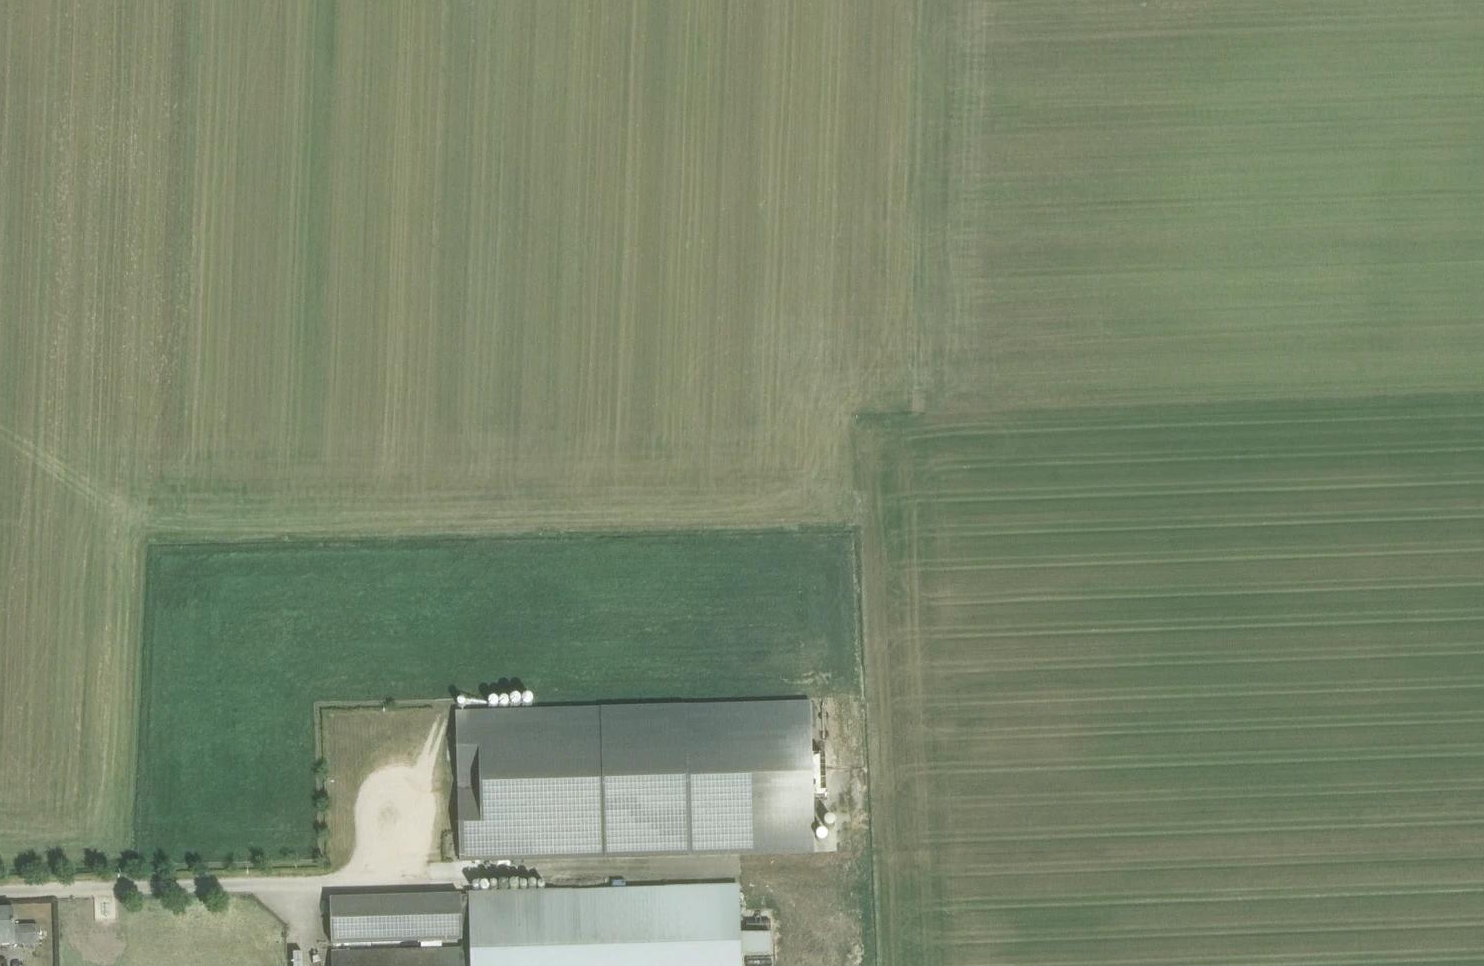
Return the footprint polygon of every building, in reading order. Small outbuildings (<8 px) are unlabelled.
[(534,708),(457,710),(461,862),(814,852),(813,791),(826,791),(825,755),(825,751),(813,751),(811,700),(534,708)] [(460,899),(460,897),(330,900),(331,943),(461,940),(461,948),(332,952),(333,965),(741,965),(741,954),(770,954),(771,933),(740,933),(739,881),(468,890),(468,899),(460,899)] [(21,944),(38,944),(37,926),(15,926),(15,910),(0,910),(0,945),(21,944)]
